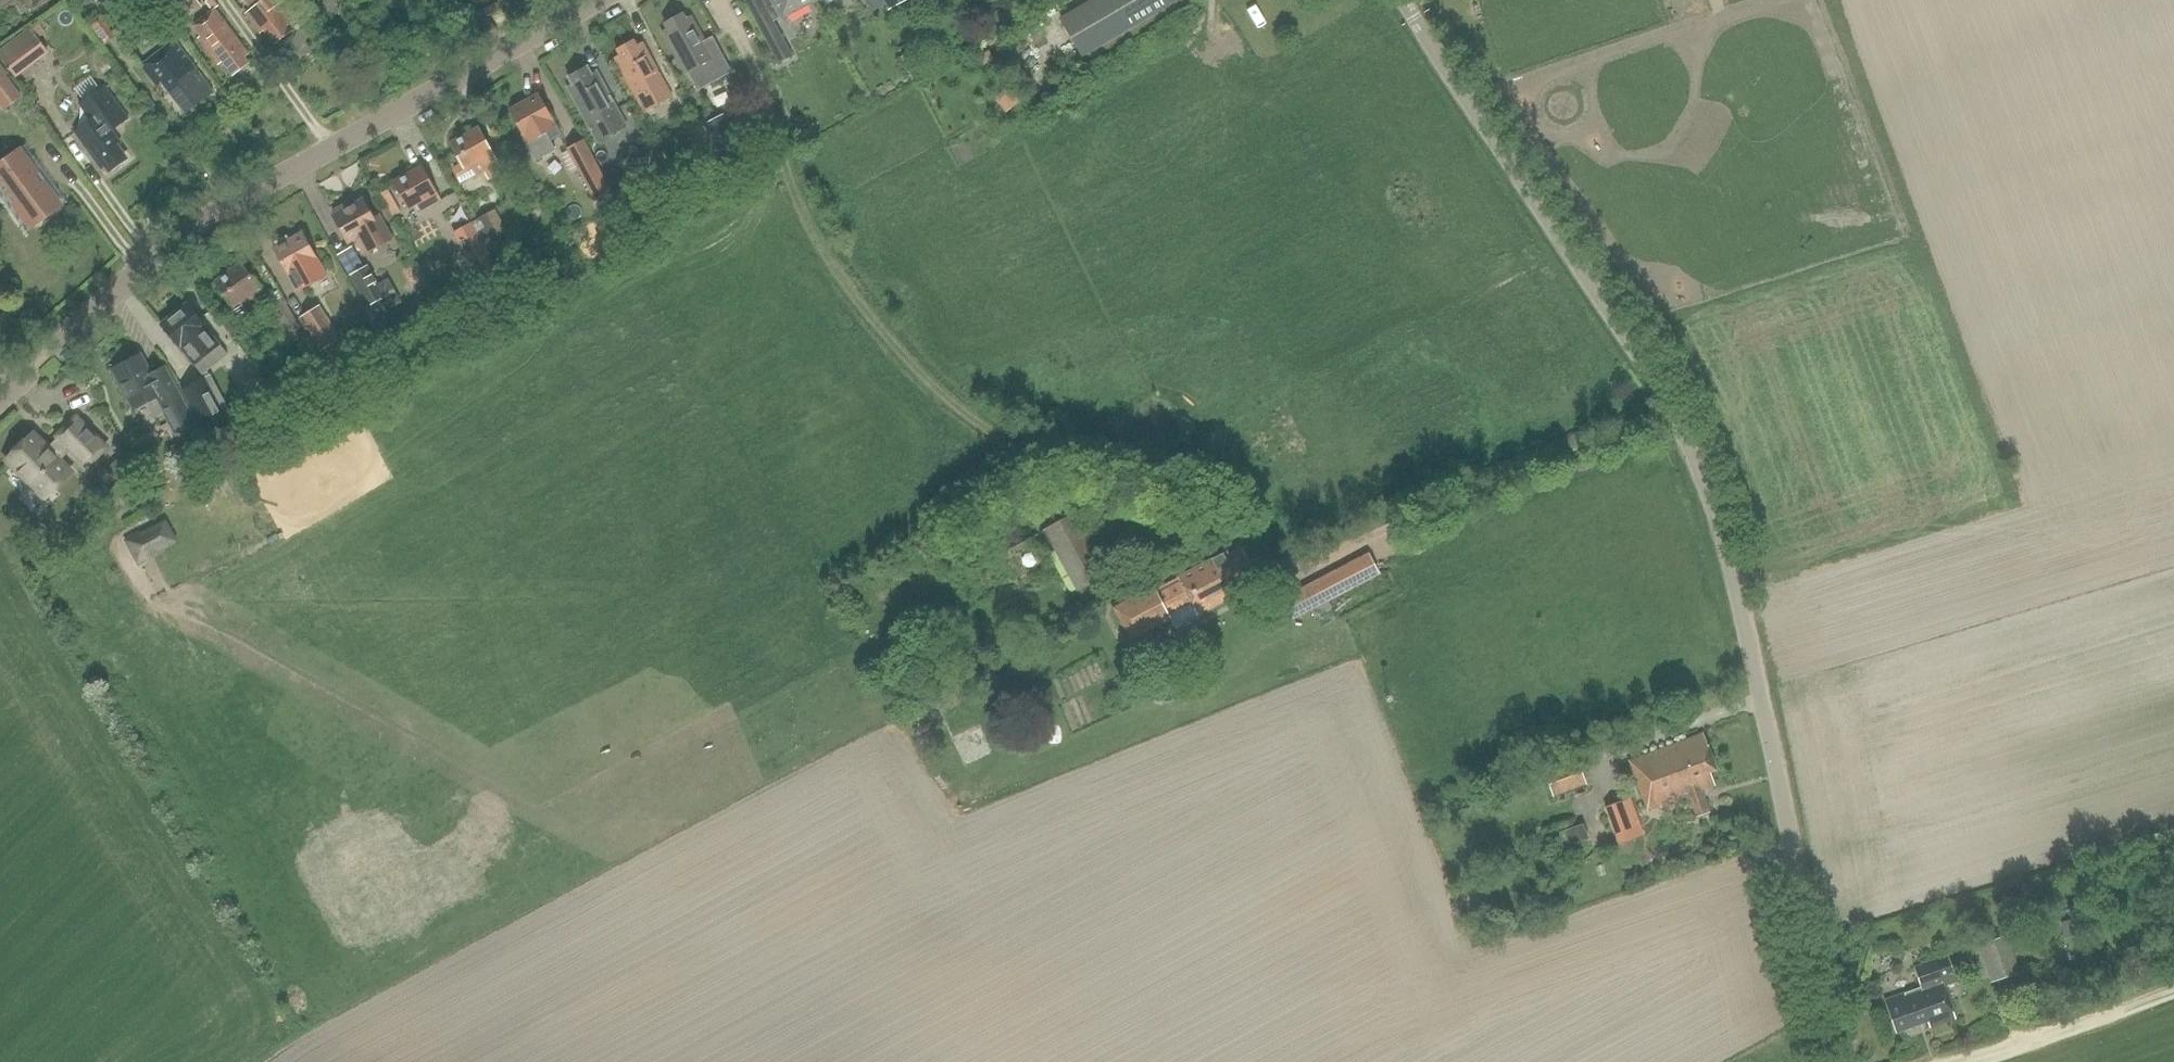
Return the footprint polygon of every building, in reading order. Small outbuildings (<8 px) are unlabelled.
[(199,0),(158,0),(179,27),(204,7),(199,0)] [(279,5),(284,2),(283,0),(245,0),(251,10),(248,12),(264,33),(268,30),(277,42),(292,31),(288,26),(292,23),(279,5)] [(765,42),(778,65),(791,57),(772,22),(781,17),(781,18),(813,0),(743,0),(765,42)] [(891,11),(912,0),(885,0),(891,11)] [(1061,18),(1084,57),(1182,0),(1091,0),(1061,18)] [(192,25),(201,36),(200,37),(221,65),(224,63),(233,75),(250,62),(246,56),(250,53),(216,8),(192,25)] [(144,10),(140,20),(150,24),(153,14),(144,10)] [(666,35),(687,75),(690,73),(699,90),(731,73),(712,38),(705,42),(693,20),(688,22),(685,16),(669,25),(672,32),(666,35)] [(40,23),(0,52),(0,61),(14,80),(50,55),(38,39),(47,32),(40,23)] [(668,62),(658,67),(646,46),(641,48),(638,41),(619,51),(623,58),(617,61),(639,101),(668,86),(672,93),(682,88),(668,62)] [(188,112),(213,93),(175,42),(143,64),(159,85),(164,81),(188,112)] [(989,50),(980,55),(985,65),(994,60),(989,50)] [(9,106),(23,96),(0,67),(0,94),(9,106)] [(588,67),(569,77),(575,87),(569,90),(598,144),(627,128),(598,73),(592,76),(588,67)] [(80,104),(92,119),(74,132),(101,168),(106,165),(110,170),(127,158),(116,144),(124,139),(117,130),(133,118),(107,83),(80,104)] [(562,134),(559,128),(539,94),(511,109),(525,134),(522,135),(527,144),(546,134),(550,141),(562,134)] [(1016,95),(1002,106),(1007,113),(1021,102),(1016,95)] [(704,125),(719,153),(739,142),(724,115),(704,125)] [(479,126),(451,142),(465,166),(458,170),(461,176),(462,175),(465,181),(481,173),(479,171),(485,168),(490,177),(504,170),(479,126)] [(568,148),(596,202),(614,193),(586,139),(568,148)] [(668,151),(659,156),(668,174),(678,169),(668,151)] [(58,209),(16,152),(0,164),(0,183),(5,190),(9,187),(37,225),(58,209)] [(652,152),(636,160),(651,187),(667,178),(652,152)] [(421,211),(443,199),(423,164),(396,179),(411,207),(417,204),(421,211)] [(337,213),(335,214),(351,241),(358,237),(367,252),(393,236),(380,213),(374,216),(364,197),(350,205),(348,202),(335,209),(337,213)] [(473,222),(453,233),(483,286),(503,275),(488,248),(473,222)] [(275,247),(291,274),(301,289),(308,285),(329,273),(304,231),(291,238),(288,235),(277,241),(278,245),(275,247)] [(250,305),(267,291),(243,261),(218,281),(237,305),(245,298),(250,305)] [(368,267),(351,277),(375,319),(402,304),(389,280),(379,286),(368,267)] [(271,303),(290,336),(303,328),(284,296),(271,303)] [(161,325),(180,348),(193,363),(219,341),(188,303),(161,325)] [(342,338),(321,305),(301,317),(322,351),(342,338)] [(141,355),(114,369),(135,409),(148,402),(155,416),(165,411),(177,434),(197,423),(167,366),(151,375),(141,355)] [(250,383),(264,401),(265,402),(270,398),(274,394),(253,367),(243,374),(250,383)] [(207,378),(183,390),(205,433),(209,439),(233,426),(229,420),(207,378)] [(31,484),(34,481),(48,495),(71,472),(60,461),(71,451),(87,467),(106,449),(76,418),(57,436),(59,438),(48,449),(34,435),(8,460),(31,484)] [(121,456),(108,469),(120,481),(121,483),(127,477),(134,470),(121,456)] [(1082,594),(1112,577),(1077,517),(1047,534),(1082,594)] [(141,529),(124,539),(140,567),(180,544),(166,520),(143,533),(141,529)] [(1227,552),(1177,580),(1161,589),(1161,588),(1158,590),(1153,580),(1113,601),(1132,637),(1169,618),(1177,633),(1206,619),(1203,615),(1231,600),(1228,593),(1258,577),(1242,549),(1230,556),(1227,552)] [(1286,620),(1372,573),(1360,553),(1317,576),(1274,599),(1286,620)] [(1711,772),(1719,769),(1705,730),(1631,757),(1649,806),(1690,792),(1698,815),(1710,811),(1702,788),(1716,783),(1711,772)] [(1555,794),(1587,783),(1579,760),(1546,772),(1555,794)] [(1633,796),(1603,806),(1614,840),(1644,829),(1633,796)] [(1532,842),(1536,857),(1548,854),(1544,839),(1532,842)] [(2021,972),(2008,934),(1979,944),(1992,982),(2021,972)] [(1947,987),(1959,982),(1950,955),(1916,967),(1923,988),(1887,1001),(1898,1032),(1929,1021),(1932,1027),(1958,1018),(1947,987)]
